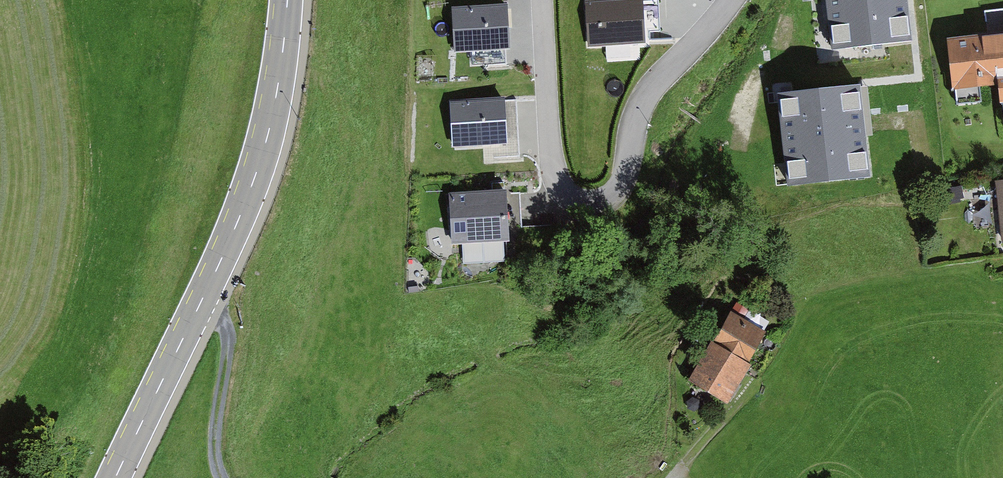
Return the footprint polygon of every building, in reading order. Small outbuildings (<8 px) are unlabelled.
[(585,1),(588,46),(645,43),(644,30),(660,29),(659,14),(658,0),(646,0),(643,0),(597,0),(585,1)] [(834,47),(909,38),(905,0),(829,0),(834,47)] [(507,4),(452,7),(455,52),(471,51),(506,49),(510,49),(507,4)] [(949,40),(954,90),(1001,86),(1002,101),(1002,100),(1002,36),(949,40)] [(506,49),(471,51),(472,65),(506,63),(506,49)] [(859,84),(777,93),(787,185),(869,176),(862,115),(859,84)] [(503,98),(449,101),(452,147),(485,145),(506,144),(504,101),(503,98)] [(506,144),(485,145),(485,158),(520,156),(516,100),(504,101),(506,144)] [(962,185),(941,189),(944,204),(960,201),(960,198),(964,197),(962,185)] [(506,190),(450,193),(453,242),(463,242),(464,261),(504,259),(503,240),(522,239),(521,208),(520,193),(506,193),(506,190)] [(748,309),(737,302),(687,380),(726,405),(751,366),(747,363),(766,333),(742,319),(748,309)]
